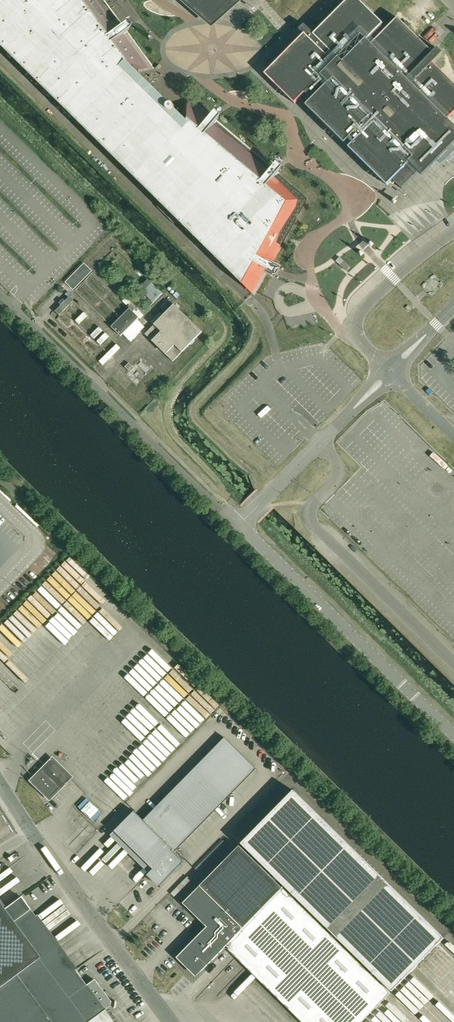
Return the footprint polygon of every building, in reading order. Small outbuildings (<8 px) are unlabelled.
[(157,96),(133,73),(154,69),(127,33),(125,30),(123,27),(103,0),(0,0),(0,45),(105,148),(157,96)] [(199,3),(208,17),(219,7),(221,9),(231,0),(194,0),(199,3)] [(310,102),(306,105),(345,144),(348,140),(352,144),(349,148),(387,186),(393,180),(402,189),(419,172),(423,175),(438,160),(441,164),(453,151),(453,146),(453,145),(453,144),(453,125),(448,119),(453,113),(453,83),(433,63),(443,53),(438,48),(433,53),(426,46),(417,37),(407,27),(400,20),(398,18),(386,30),(381,26),(383,24),(359,0),(347,0),(314,34),(304,24),(299,30),(304,34),(300,38),(265,74),(295,104),(305,93),(312,99),(310,102)] [(184,226),(255,154),(222,126),(216,121),(187,97),(180,119),(172,111),(173,111),(174,110),(175,109),(175,108),(175,107),(175,106),(174,105),(174,104),(173,104),(172,104),(172,103),(171,103),(170,104),(169,104),(168,105),(167,106),(157,96),(105,148),(184,226)] [(255,154),(184,226),(255,296),(268,271),(270,268),(272,264),(308,198),(283,177),(278,174),(276,172),(255,154)] [(346,271),(350,267),(344,261),(340,265),(346,271)] [(140,288),(155,302),(164,293),(150,279),(140,288)] [(61,305),(55,311),(59,316),(73,301),(69,297),(65,301),(61,305)] [(145,334),(147,333),(174,359),(173,361),(202,332),(174,305),(145,334)] [(111,327),(121,336),(139,318),(130,308),(121,317),(111,327)] [(129,363),(125,367),(130,372),(134,368),(129,363)] [(255,766),(227,740),(146,822),(134,811),(115,831),(153,869),(149,873),(161,885),(184,862),(172,850),(255,766)] [(49,798),(70,777),(52,760),(35,777),(35,778),(31,781),(35,784),(49,798)] [(380,980),(392,991),(444,938),(294,791),(242,844),(274,876),(272,878),(240,846),(200,886),(243,928),(226,945),(228,947),(304,1021),(362,1021),(390,993),(378,982),(380,980)] [(189,968),(189,969),(190,970),(192,971),(193,971),(195,972),(196,972),(198,972),(199,971),(201,971),(202,970),(203,969),(208,965),(224,948),(227,948),(228,947),(226,945),(243,928),(200,886),(183,903),(207,927),(177,958),(188,969),(189,968)] [(112,1020),(102,1007),(107,1003),(111,1004),(111,1005),(112,1005),(113,998),(112,998),(112,999),(108,999),(92,977),(84,983),(20,897),(4,909),(0,903),(0,1021),(109,1021),(112,1020)]
